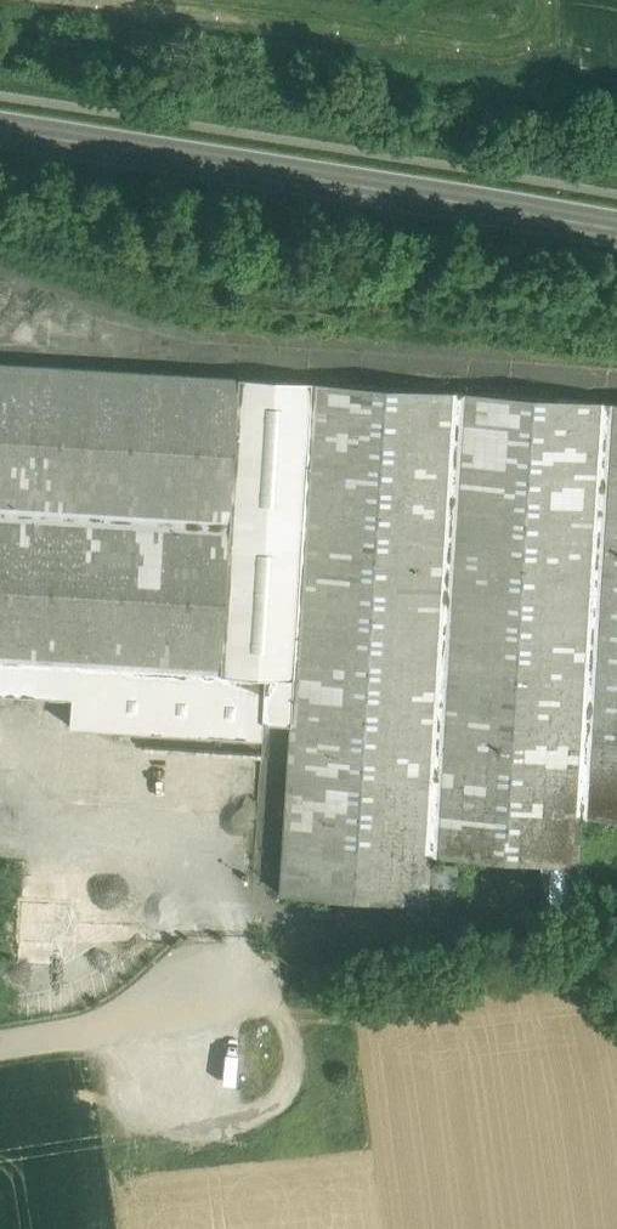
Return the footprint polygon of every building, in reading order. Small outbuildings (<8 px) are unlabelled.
[(262,719),(290,721),(279,892),(427,901),(430,853),(539,859),(549,905),(585,897),(577,862),(580,813),(616,816),(616,401),(0,362),(0,691),(71,695),(69,724),(261,736),(262,719)]
